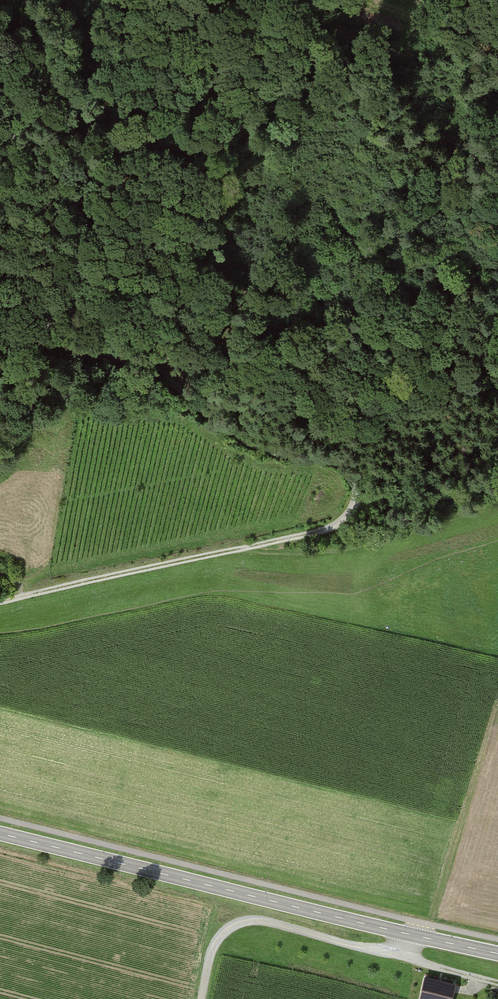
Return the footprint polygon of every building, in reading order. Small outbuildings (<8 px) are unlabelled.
[(423,976),(417,998),(451,998),(455,984),(423,976)]
